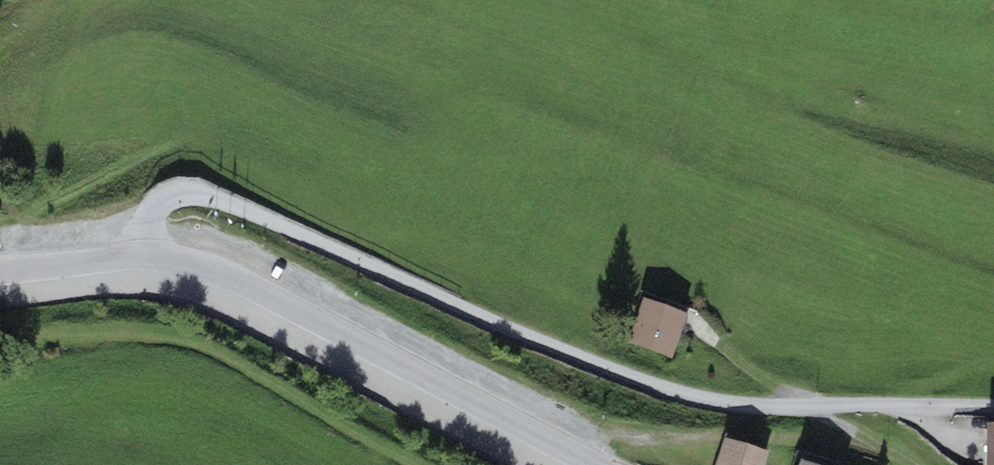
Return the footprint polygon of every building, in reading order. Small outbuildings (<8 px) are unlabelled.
[(687,313),(643,298),(629,341),(673,356),(687,313)] [(724,437),(716,464),(764,464),(768,451),(724,437)]
